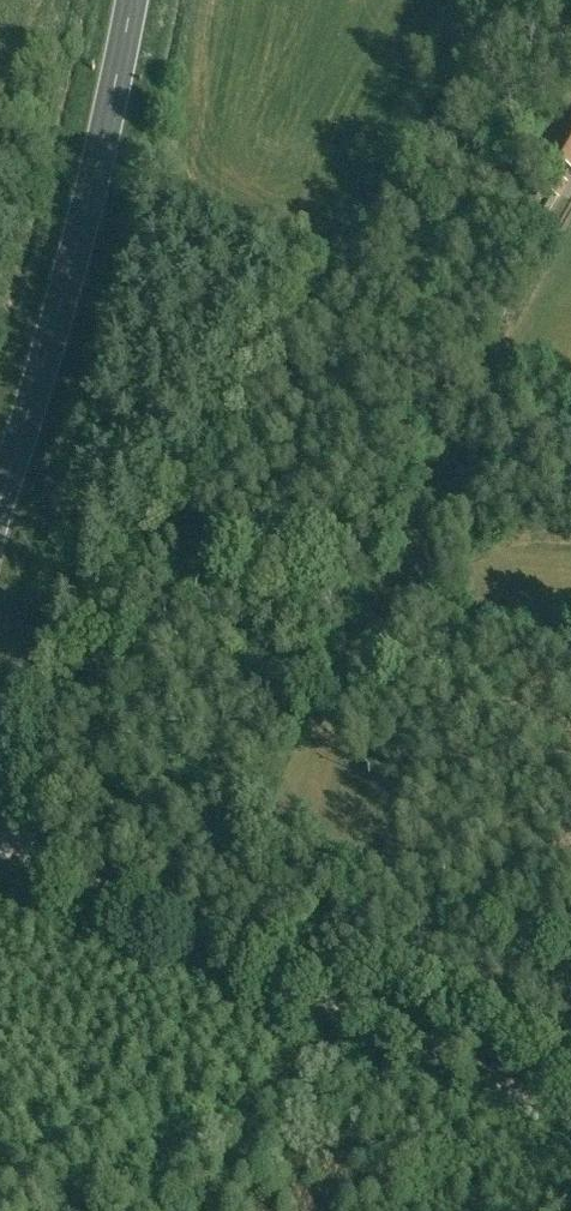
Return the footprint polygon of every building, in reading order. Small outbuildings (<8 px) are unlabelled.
[(553,160),(570,170),(570,129),(553,160)] [(560,198),(568,184),(554,178),(546,191),(560,198)]
